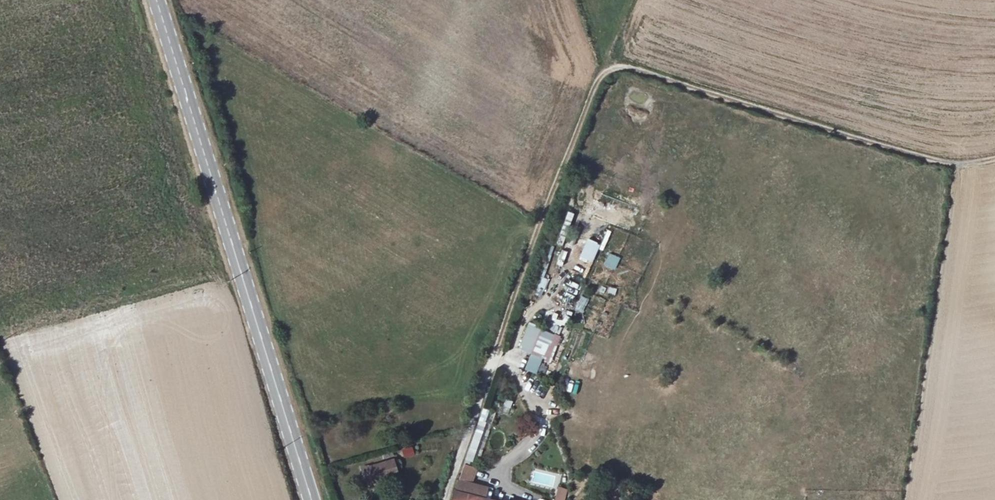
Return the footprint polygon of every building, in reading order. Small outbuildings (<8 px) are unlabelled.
[(569,227),(573,213),(567,212),(563,226),(569,227)] [(615,270),(620,258),(608,253),(603,266),(615,270)] [(583,312),(589,299),(581,295),(575,309),(583,312)] [(551,332),(527,323),(518,349),(530,353),(524,370),(537,374),(542,360),(553,364),(566,329),(553,325),(551,332)] [(484,429),(476,426),(465,461),(472,463),(484,429)] [(413,447),(400,448),(402,457),(414,456),(413,447)] [(398,475),(394,460),(369,466),(369,467),(361,468),(366,484),(398,475)] [(474,497),(477,486),(459,481),(455,493),(474,497)] [(477,486),(474,497),(484,499),(491,499),(494,491),(477,486)] [(568,487),(556,486),(554,499),(566,499),(568,487)]
